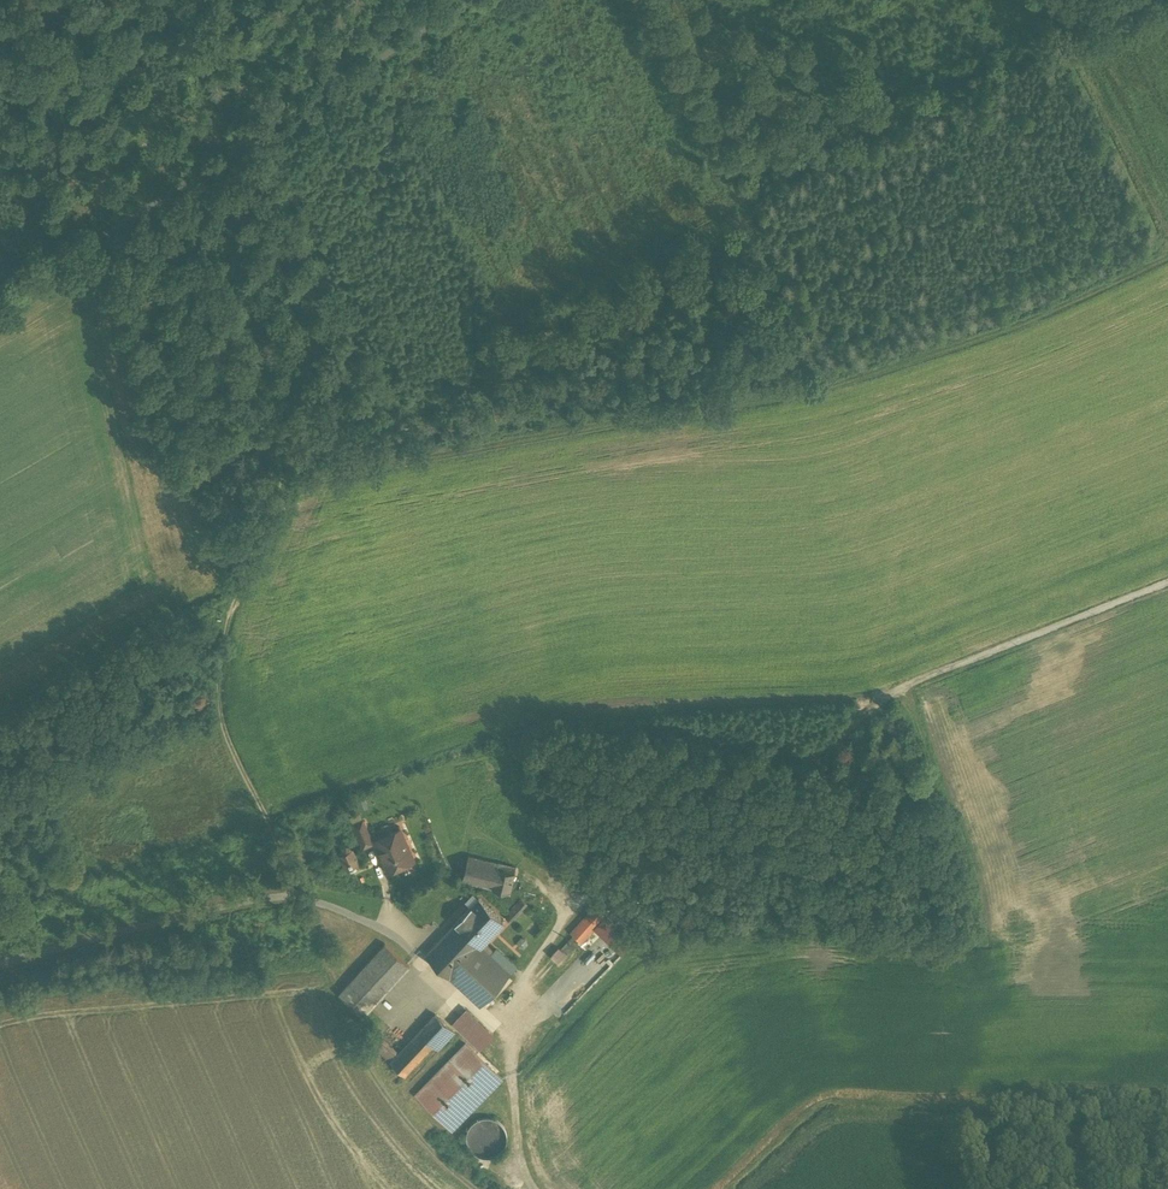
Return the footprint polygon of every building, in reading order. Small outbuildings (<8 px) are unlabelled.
[(384,823),(372,793),(364,797),(377,826),(384,823)] [(372,843),(362,820),(357,822),(353,824),(363,847),(372,843)] [(400,828),(385,834),(384,832),(373,836),(389,871),(414,860),(400,828)] [(349,847),(346,846),(342,848),(341,851),(342,854),(341,854),(347,868),(357,863),(351,850),(349,847)] [(516,867),(468,855),(462,880),(509,892),(516,867)] [(478,898),(425,955),(449,977),(450,976),(483,941),(502,920),(478,898)] [(521,898),(504,916),(510,921),(527,903),(521,898)] [(595,905),(570,931),(581,941),(606,915),(595,905)] [(612,913),(599,926),(626,953),(640,940),(612,913)] [(483,941),(450,976),(480,1005),(510,972),(504,967),(504,966),(490,954),(493,951),(483,941)] [(410,965),(385,943),(339,993),(363,1016),(410,965)] [(564,944),(555,954),(564,961),(572,952),(564,944)] [(455,1022),(486,1050),(501,1033),(470,1006),(455,1022)] [(399,1053),(391,1062),(404,1075),(432,1045),(449,1027),(435,1014),(399,1053)] [(449,1027),(432,1045),(438,1050),(454,1032),(449,1027)] [(399,1053),(382,1037),(374,1046),(391,1062),(399,1053)] [(465,1043),(415,1095),(452,1131),(502,1079),(465,1043)] [(471,1150),(474,1154),(479,1156),(484,1158),(489,1158),(494,1156),(499,1154),(503,1150),(505,1146),(507,1141),(507,1135),(505,1130),(503,1126),(499,1122),(495,1119),(490,1118),(484,1118),(479,1119),(475,1122),(471,1125),(468,1130),(467,1135),(467,1140),(468,1145),(471,1150)]
